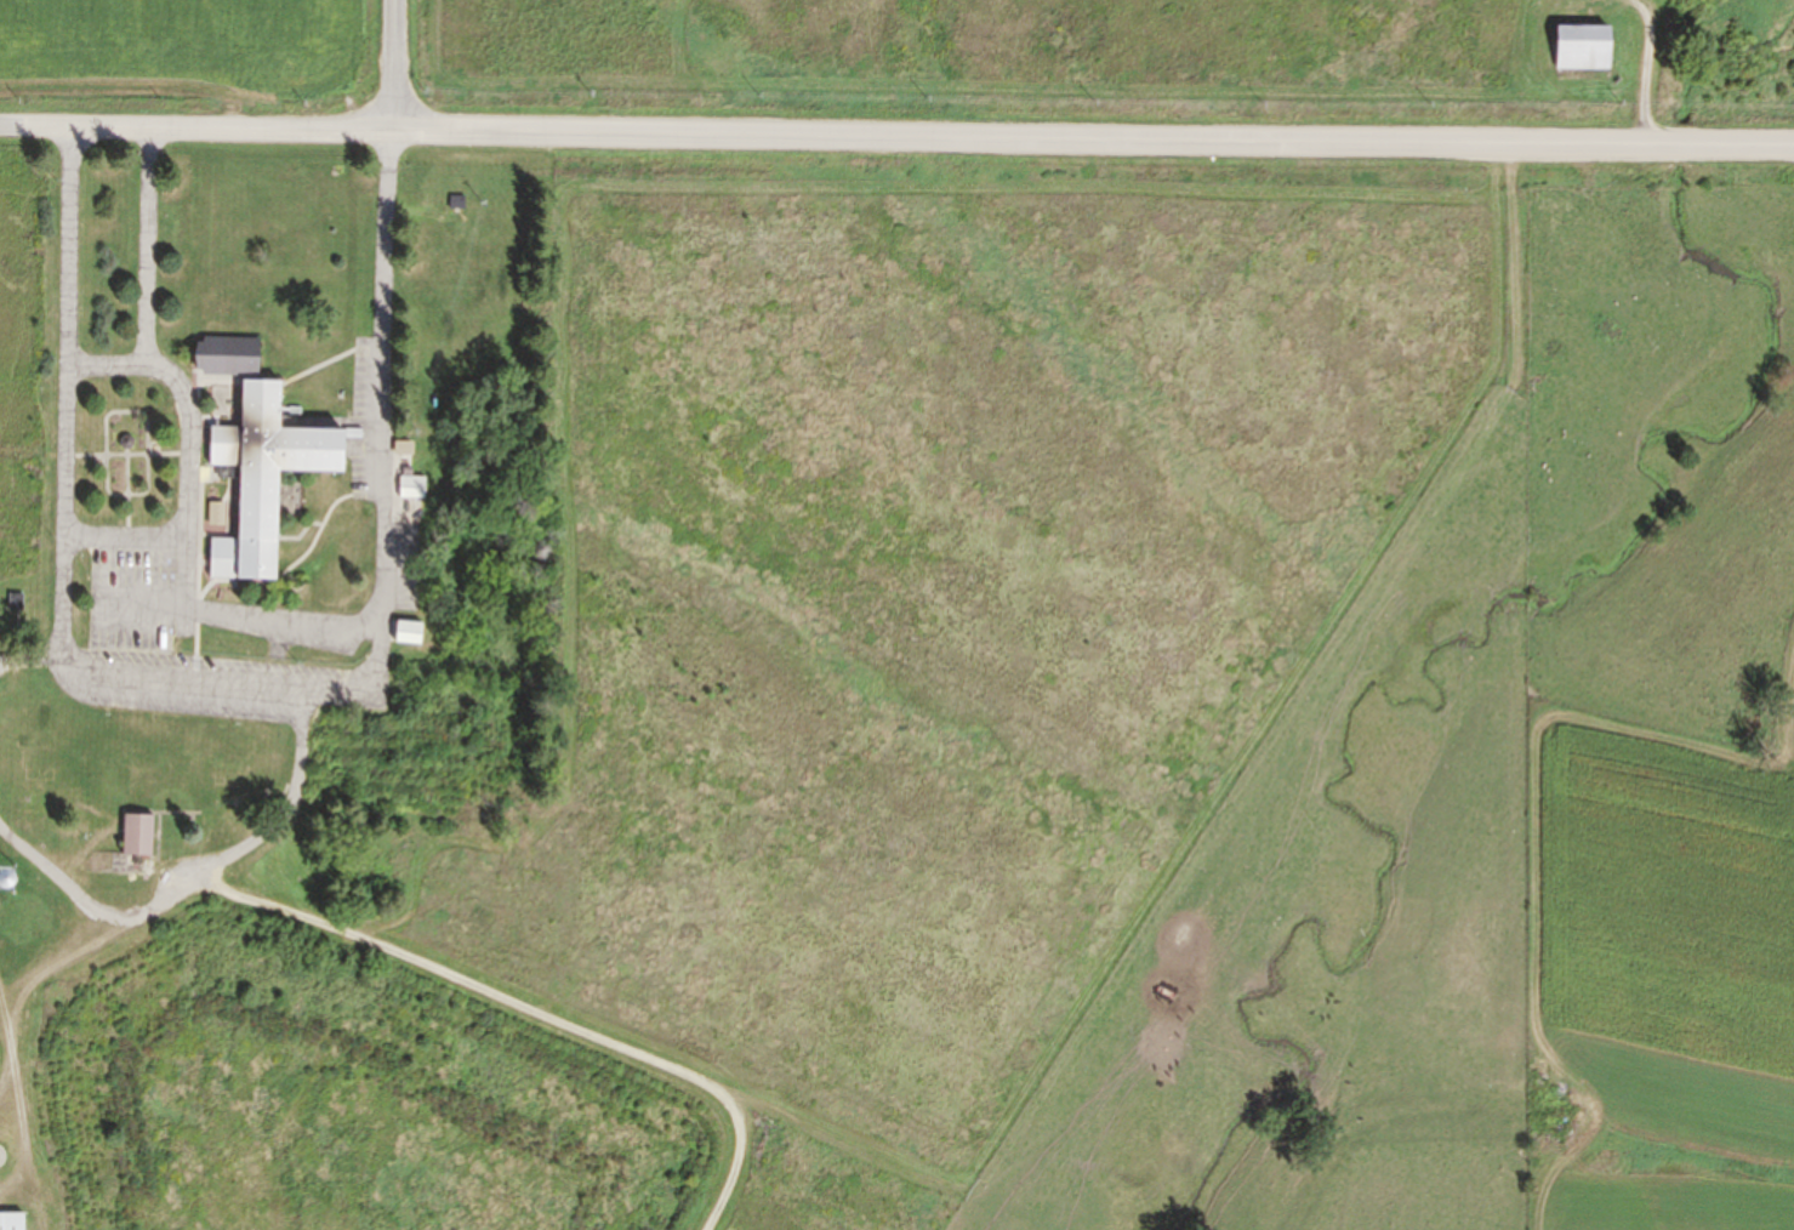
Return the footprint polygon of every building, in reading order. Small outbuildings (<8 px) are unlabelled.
[(1553,11),(1554,58),(1605,57),(1604,10),(1553,11)] [(466,198),(451,198),(451,210),(466,210),(466,198)] [(198,342),(198,371),(262,371),(262,342),(198,342)] [(241,381),(241,426),(209,426),(209,468),(240,468),(240,540),(209,540),(209,581),(283,581),(283,466),(348,466),(348,429),(283,429),(283,381),(241,381)] [(395,442),(397,455),(415,455),(415,442),(395,442)] [(401,477),(403,497),(427,497),(426,476),(401,477)] [(228,503),(211,503),(211,525),(228,525),(228,503)] [(393,622),(393,643),(425,643),(426,623),(393,622)] [(124,816),(124,854),(155,854),(155,816),(124,816)] [(24,1203),(0,1204),(0,1229),(24,1229),(24,1203)]
